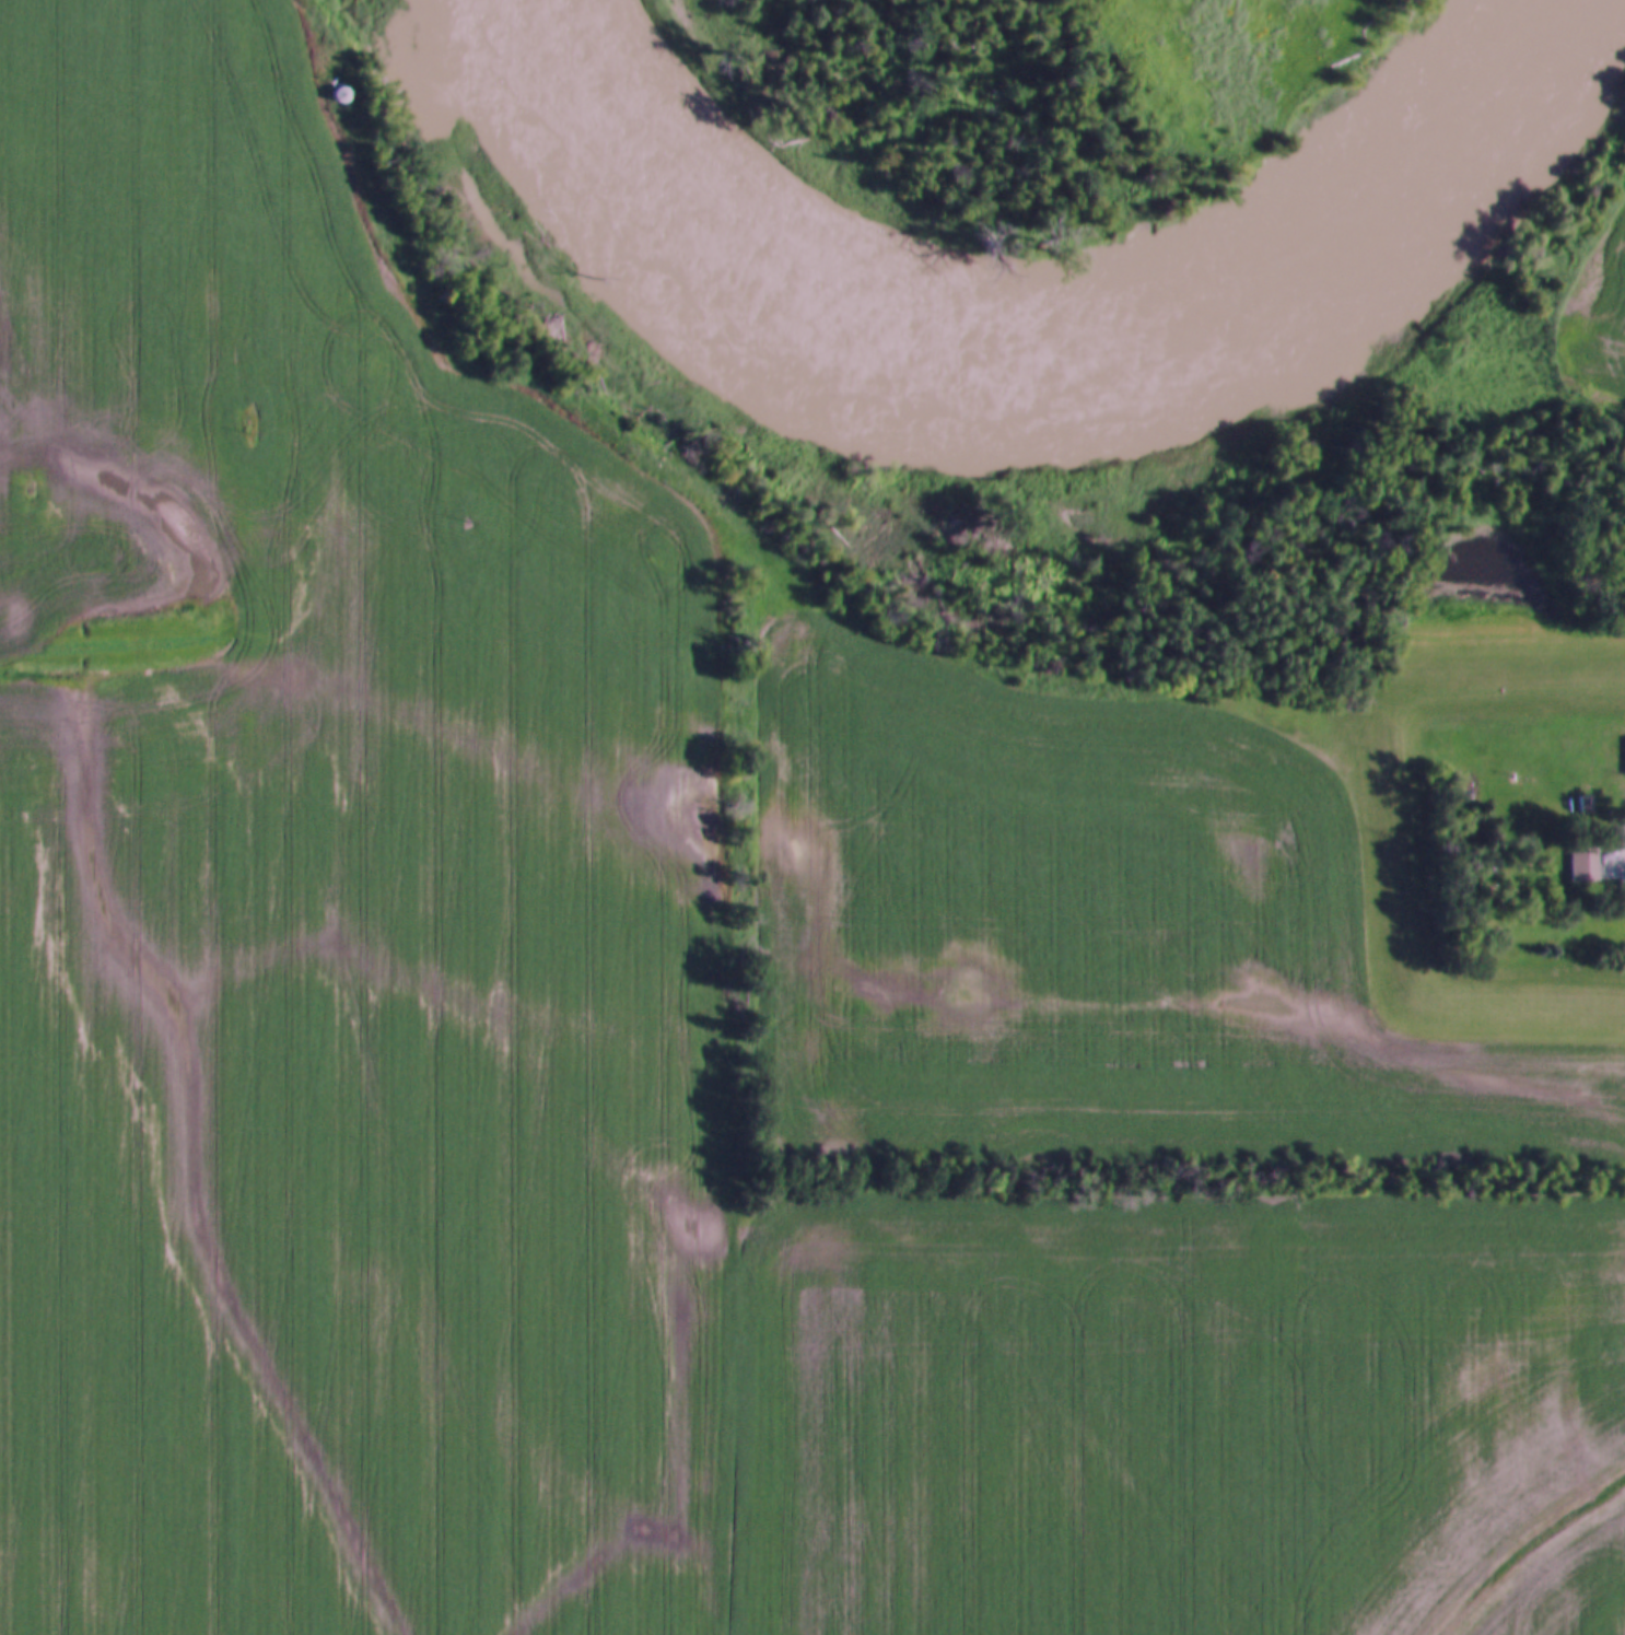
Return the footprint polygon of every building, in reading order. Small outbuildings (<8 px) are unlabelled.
[(1579,814),(1596,814),(1596,796),(1579,796),(1579,814)] [(1599,852),(1573,852),(1573,880),(1599,880),(1599,852)]
